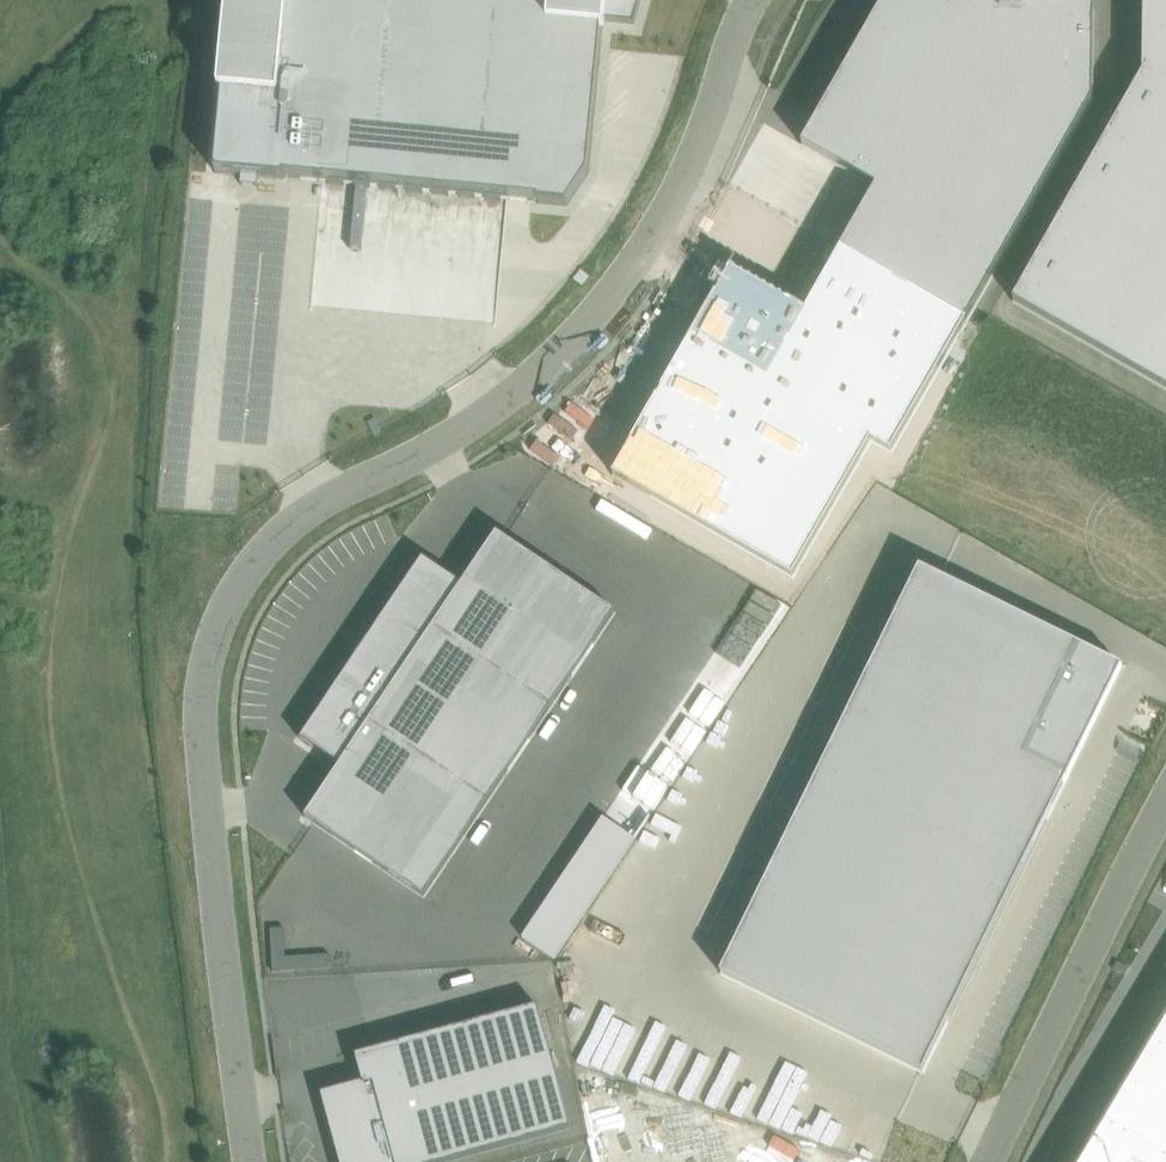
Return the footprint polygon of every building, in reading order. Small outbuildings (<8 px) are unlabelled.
[(215,173),(286,180),(286,178),(539,202),(539,204),(568,207),(590,174),(604,23),(635,25),(642,0),(229,0),(220,92),(223,93),(215,173)] [(613,476),(794,579),(872,443),(893,454),(968,323),(1094,102),(1096,0),(947,0),(947,5),(938,0),(885,0),(802,146),(877,188),(841,250),(807,311),(732,268),(691,341),(613,476)] [(1165,389),(1165,0),(1145,0),(1145,21),(1144,74),(1014,302),(1165,389)] [(423,558),(301,740),(340,767),(306,818),(425,898),(488,804),(617,613),(498,533),(463,584),(423,558)] [(922,565),(722,972),(925,1072),(1125,665),(922,565)] [(322,1094),(340,1161),(451,1161),(572,1129),(538,1005),(355,1055),(363,1082),(322,1094)] [(1079,1161),(1165,1161),(1165,1016),(1079,1161)]
